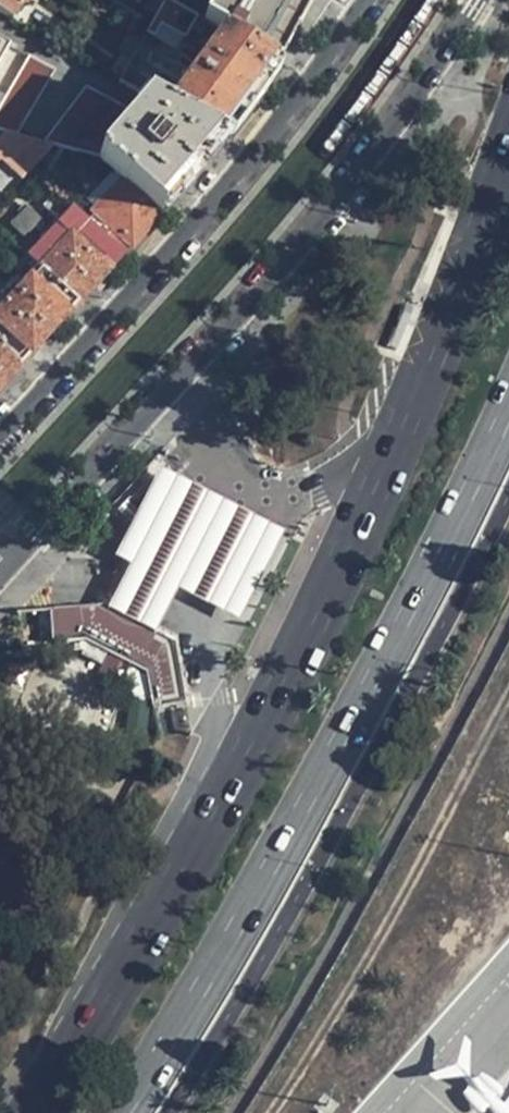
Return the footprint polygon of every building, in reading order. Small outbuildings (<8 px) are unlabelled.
[(12,20),(24,0),(0,0),(0,13),(12,20)] [(120,79),(148,95),(223,136),(274,64),(221,33),(195,18),(164,0),(162,0),(139,42),(120,79)] [(139,42),(162,0),(144,0),(125,35),(129,38),(139,42)] [(195,18),(221,33),(241,0),(206,0),(195,18)] [(221,33),(274,64),(296,23),(310,0),(241,0),(221,33)] [(11,44),(0,38),(0,64),(11,44)] [(109,73),(120,79),(139,42),(129,38),(109,73)] [(21,134),(56,69),(29,55),(0,104),(0,124),(6,127),(21,134)] [(119,172),(121,173),(162,210),(196,170),(223,136),(148,95),(138,112),(86,85),(44,142),(58,148),(119,172)] [(21,134),(6,127),(0,134),(0,161),(5,155),(29,175),(58,148),(44,142),(21,134)] [(162,210),(121,173),(85,210),(128,250),(162,210)] [(22,236),(40,218),(22,202),(5,220),(22,236)] [(66,210),(25,254),(39,267),(80,304),(112,268),(120,259),(66,210)] [(39,267),(7,303),(0,296),(0,347),(23,367),(56,331),(80,304),(39,267)] [(5,387),(23,367),(0,347),(0,392),(5,387)] [(128,564),(105,604),(155,630),(176,588),(239,620),(282,532),(158,467),(113,557),(128,564)] [(144,672),(151,707),(186,704),(175,642),(155,630),(105,604),(49,610),(53,642),(84,640),(144,672)]
